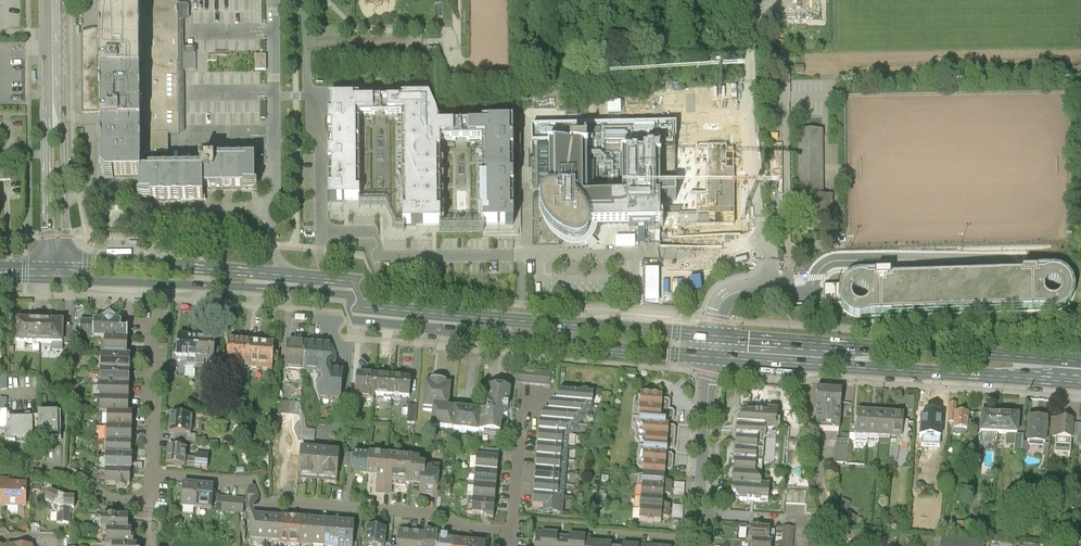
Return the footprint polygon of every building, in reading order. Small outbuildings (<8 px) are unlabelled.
[(151,2),(151,1),(151,0),(120,0),(120,2),(120,11),(121,20),(142,21),(151,20),(151,2)] [(181,159),(184,159),(186,159),(186,96),(198,95),(198,78),(186,78),(185,45),(190,45),(190,29),(182,29),(182,19),(183,9),(152,0),(151,0),(151,1),(151,2),(180,10),(180,18),(180,25),(180,33),(181,159)] [(180,10),(151,2),(151,20),(142,21),(142,105),(143,149),(143,177),(170,176),(170,159),(181,159),(180,33),(180,25),(180,18),(180,10)] [(86,105),(104,105),(142,105),(142,21),(121,20),(103,21),(103,28),(103,56),(86,56),(86,105)] [(797,58),(797,69),(814,70),(814,58),(797,58)] [(267,80),(256,80),(256,95),(267,95),(267,80)] [(739,97),(738,84),(685,87),(685,100),(739,97)] [(104,105),(86,105),(86,112),(86,136),(104,136),(104,150),(143,149),(142,105),(104,105)] [(514,225),(513,122),(482,122),(482,125),(468,125),(453,125),(447,125),(440,126),(440,122),(402,123),(402,126),(360,126),(360,122),(329,123),(330,166),(330,200),(330,226),(347,226),(361,226),(403,226),(441,225),(440,142),(454,142),(460,142),(468,142),(482,142),(482,225),(514,225)] [(675,124),(587,125),(587,140),(587,196),(584,196),(584,215),(589,224),(628,224),(628,226),(642,226),(654,225),(654,224),(660,224),(660,187),(676,187),(675,145),(675,124)] [(589,228),(589,224),(584,215),(584,196),(587,196),(587,140),(587,125),(532,125),(532,157),(529,157),(529,169),(548,169),(549,191),(547,192),(545,193),(542,195),(541,198),(540,201),(539,205),(540,209),(542,214),(545,220),(550,226),(554,230),(562,236),(568,239),(576,240),(581,239),(586,237),(588,233),(589,228)] [(823,129),(797,129),(797,195),(808,195),(823,195),(823,129)] [(143,177),(143,149),(104,150),(104,157),(104,196),(109,202),(143,201),(143,196),(143,177)] [(143,196),(143,201),(143,205),(143,224),(198,224),(205,224),(205,213),(226,213),(257,213),(257,184),(211,184),(204,184),(204,188),(205,191),(204,195),(197,195),(147,195),(143,196)] [(832,195),(823,195),(808,195),(808,221),(832,221),(832,195)] [(854,312),(860,313),(869,311),(875,311),(891,311),(891,310),(1022,308),(1022,309),(1038,308),(1045,309),(1053,310),(1061,308),(1067,303),(1072,297),(1073,289),(1071,282),(1067,275),(1060,271),(1053,269),(1037,269),(1021,269),(1021,272),(1009,272),(890,274),(890,271),(886,271),(875,271),(860,272),(853,273),(847,276),(843,281),(841,283),(823,284),(824,289),(824,298),(824,302),(842,302),(843,304),(848,309),(854,312)] [(112,337),(105,344),(84,344),(84,363),(106,363),(130,364),(131,355),(124,355),(124,344),(118,344),(112,337)] [(20,369),(43,370),(43,345),(21,344),(20,369)] [(66,345),(43,345),(43,370),(65,371),(66,345)] [(178,388),(197,389),(199,361),(180,360),(178,388)] [(218,363),(199,361),(197,389),(216,391),(218,363)] [(130,364),(106,363),(106,380),(130,380),(130,364)] [(225,392),(250,393),(252,366),(227,364),(225,392)] [(276,368),(252,366),(250,393),(274,395),(276,368)] [(288,396),(315,398),(316,369),(290,367),(288,396)] [(343,371),(316,369),(315,398),(342,399),(343,371)] [(551,373),(518,370),(517,383),(550,386),(551,373)] [(354,397),(372,399),(375,374),(356,373),(354,397)] [(372,399),(391,400),(393,376),(375,374),(372,399)] [(412,377),(393,376),(391,400),(410,402),(412,377)] [(422,408),(432,408),(432,406),(449,407),(451,382),(447,382),(447,380),(430,379),(430,381),(424,380),(422,408)] [(133,380),(130,380),(106,380),(103,380),(103,397),(133,397),(133,380)] [(510,414),(512,388),(489,386),(487,410),(487,412),(503,414),(510,414)] [(817,430),(838,431),(841,391),(816,388),(815,410),(817,430)] [(559,389),(550,403),(594,405),(595,391),(559,389)] [(665,396),(640,395),(638,422),(645,423),(663,424),(664,421),(664,419),(665,396)] [(670,400),(665,396),(664,419),(671,420),(674,418),(675,410),(673,407),(670,407),(670,405),(670,400)] [(950,397),(943,396),(941,416),(948,416),(949,404),(950,397)] [(0,397),(0,412),(12,413),(12,397),(0,397)] [(133,397),(103,397),(102,411),(133,412),(133,397)] [(915,397),(906,397),(905,409),(914,409),(915,397)] [(550,403),(544,411),(589,414),(594,405),(550,403)] [(955,424),(956,413),(957,405),(949,404),(948,416),(948,424),(955,424)] [(487,410),(449,407),(432,406),(432,408),(431,426),(502,432),(503,414),(487,412),(487,410)] [(869,411),(857,410),(856,424),(855,433),(855,441),(867,442),(867,436),(869,411)] [(133,412),(102,411),(102,425),(133,425),(133,412)] [(544,411),(541,422),(580,424),(589,414),(544,411)] [(881,412),(869,411),(867,436),(879,437),(881,412)] [(891,438),(893,413),(881,412),(879,437),(891,438)] [(904,414),(893,413),(891,438),(896,438),(896,444),(908,446),(910,444),(911,432),(908,429),(909,422),(903,420),(904,414)] [(969,414),(956,413),(955,424),(955,430),(968,430),(969,414)] [(999,417),(981,416),(980,434),(998,435),(999,417)] [(943,418),(920,417),(918,438),(919,438),(933,439),(933,435),(942,436),(943,418)] [(1018,419),(999,417),(998,435),(1017,436),(1018,419)] [(736,450),(763,452),(762,463),(785,464),(785,447),(787,420),(738,418),(738,421),(737,431),(736,450)] [(1047,420),(1028,419),(1027,445),(1046,446),(1047,420)] [(1074,421),(1051,419),(1049,438),(1056,439),(1071,440),(1073,440),(1073,438),(1074,424),(1074,421)] [(540,432),(564,434),(570,434),(580,424),(541,422),(540,432)] [(665,469),(666,452),(666,450),(666,448),(668,424),(663,424),(645,423),(644,451),(643,462),(642,474),(665,476),(665,469)] [(673,425),(668,424),(666,448),(672,448),(674,446),(675,441),(676,427),(673,425)] [(133,425),(102,425),(102,439),(109,439),(133,439),(133,425)] [(538,432),(537,445),(563,447),(564,434),(540,432),(538,432)] [(933,439),(919,438),(918,450),(925,451),(926,445),(938,446),(939,441),(941,441),(942,436),(933,435),(933,439)] [(133,439),(109,439),(109,454),(135,454),(136,439),(133,439)] [(195,441),(172,439),(171,464),(194,465),(195,441)] [(849,440),(835,439),(834,462),(847,463),(849,440)] [(1071,440),(1056,439),(1055,454),(1070,456),(1071,440)] [(63,440),(41,441),(41,466),(63,466),(63,440)] [(41,466),(41,441),(11,442),(12,467),(41,466)] [(537,445),(536,458),(563,459),(563,447),(537,445)] [(298,477),(318,479),(320,449),(300,447),(298,477)] [(481,455),(499,457),(500,450),(481,448),(481,455)] [(340,450),(320,449),(318,479),(337,480),(340,450)] [(734,478),(734,485),(770,487),(770,484),(761,483),(762,463),(763,452),(736,450),(735,460),(735,468),(734,478)] [(934,451),(925,451),(923,470),(932,471),(934,451)] [(368,477),(370,454),(353,452),(351,476),(368,477)] [(671,453),(666,452),(665,469),(670,470),(673,467),(673,458),(674,455),(671,453)] [(135,454),(109,454),(109,468),(134,469),(135,469),(135,454)] [(375,493),(383,493),(387,455),(370,454),(368,477),(377,478),(375,493)] [(412,457),(387,455),(383,493),(391,494),(392,479),(410,481),(412,457)] [(498,472),(499,457),(481,455),(478,455),(476,470),(498,472)] [(427,464),(420,464),(421,458),(412,457),(410,481),(419,482),(419,478),(426,479),(426,471),(427,464)] [(536,458),(535,470),(562,472),(563,459),(536,458)] [(134,469),(109,468),(109,483),(134,483),(134,469)] [(497,487),(498,472),(476,470),(475,485),(497,487)] [(535,470),(534,483),(561,485),(562,472),(535,470)] [(419,478),(419,482),(417,496),(438,498),(440,472),(426,471),(426,479),(419,478)] [(190,475),(169,473),(168,492),(188,493),(190,475)] [(664,487),(665,476),(642,474),(642,486),(664,487)] [(211,497),(213,481),(199,480),(197,496),(211,497)] [(134,483),(109,483),(109,496),(134,496),(134,483)] [(534,483),(533,496),(560,498),(561,485),(534,483)] [(496,502),(497,487),(475,485),(474,500),(496,502)] [(769,503),(770,487),(734,485),(733,500),(750,502),(769,503)] [(664,499),(664,487),(642,486),(641,498),(664,499)] [(109,496),(109,512),(134,512),(134,496),(109,496)] [(564,498),(560,498),(533,496),(532,508),(542,508),(542,515),(563,516),(564,498)] [(663,511),(664,499),(641,498),(641,509),(663,511)] [(851,502),(843,498),(838,509),(844,512),(845,511),(846,511),(851,502)] [(494,517),(496,502),(474,500),(473,515),(494,517)] [(936,505),(911,503),(909,524),(934,526),(934,525),(936,505)] [(683,516),(684,506),(674,505),(673,515),(683,516)] [(183,531),(199,533),(201,510),(184,509),(183,531)] [(663,523),(663,511),(641,509),(640,521),(663,523)] [(2,535),(30,536),(31,510),(2,510),(2,528),(2,535)] [(217,511),(201,510),(199,533),(215,534),(217,511)] [(846,511),(845,511),(844,512),(841,517),(852,522),(855,516),(846,511)] [(264,540),(266,514),(251,513),(249,539),(264,540)] [(266,514),(264,540),(279,541),(281,515),(266,514)] [(281,515),(279,541),(301,543),(303,517),(281,515)] [(900,522),(887,516),(883,525),(884,525),(882,530),(895,531),(900,522)] [(316,545),(318,519),(303,517),(301,543),(316,545)] [(65,524),(53,518),(48,531),(59,536),(59,545),(73,545),(74,537),(78,537),(78,524),(65,524)] [(318,519),(316,545),(328,545),(330,520),(318,519)] [(328,545),(332,545),(340,545),(343,521),(330,520),(328,545)] [(340,545),(352,545),(354,522),(343,521),(340,545)] [(939,526),(934,525),(934,526),(909,524),(908,531),(938,534),(939,526)] [(364,545),(387,545),(388,527),(366,525),(364,545)] [(794,527),(782,527),(781,545),(792,545),(794,527)] [(772,542),(773,530),(751,528),(750,541),(772,542)] [(411,531),(398,530),(397,545),(410,545),(411,531)] [(411,531),(410,545),(423,545),(424,532),(411,531)] [(424,532),(423,545),(436,545),(437,539),(437,533),(424,532)] [(561,534),(536,533),(535,545),(560,545),(561,534)] [(561,534),(560,545),(585,545),(586,541),(586,535),(565,534),(561,534)] [(940,545),(978,545),(979,541),(941,538),(940,545)]
